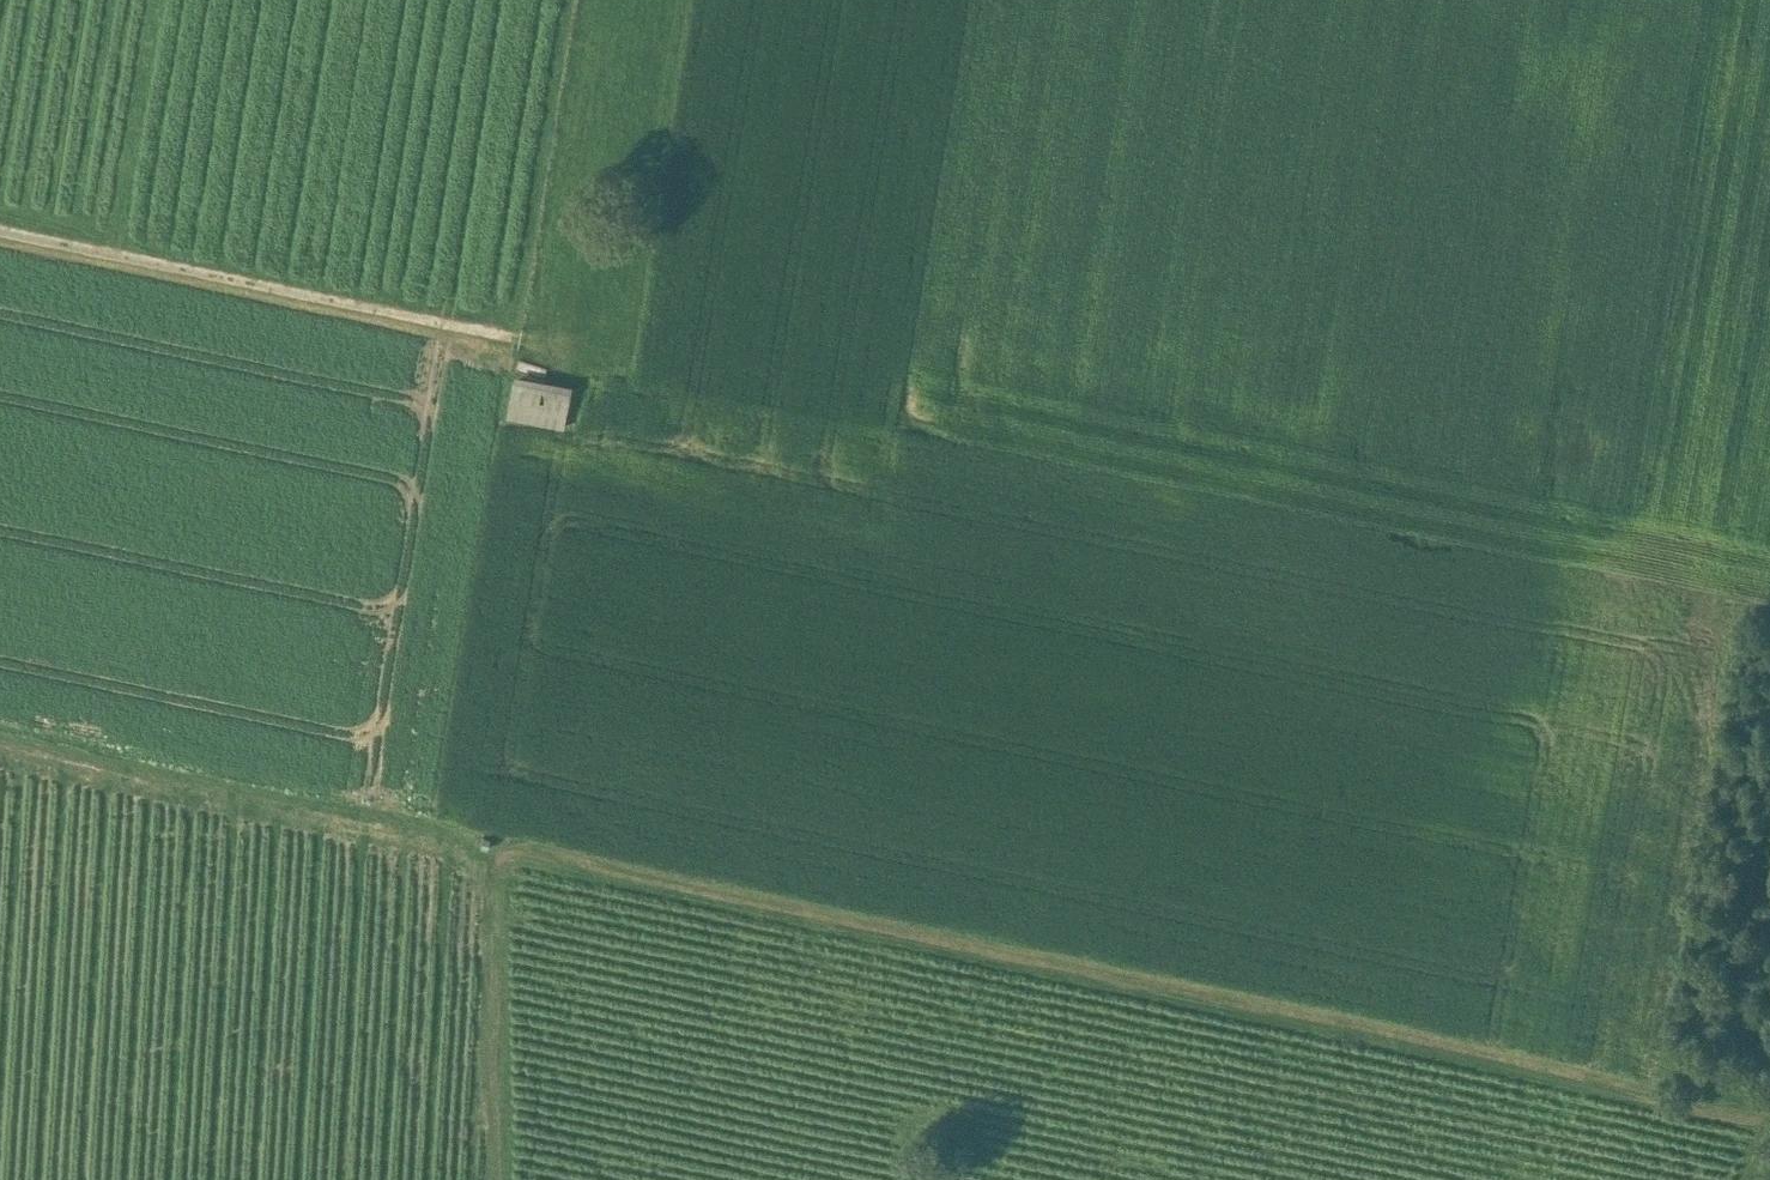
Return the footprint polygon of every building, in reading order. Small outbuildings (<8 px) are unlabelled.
[(571,385),(513,374),(505,417),(563,428),(571,385)]
